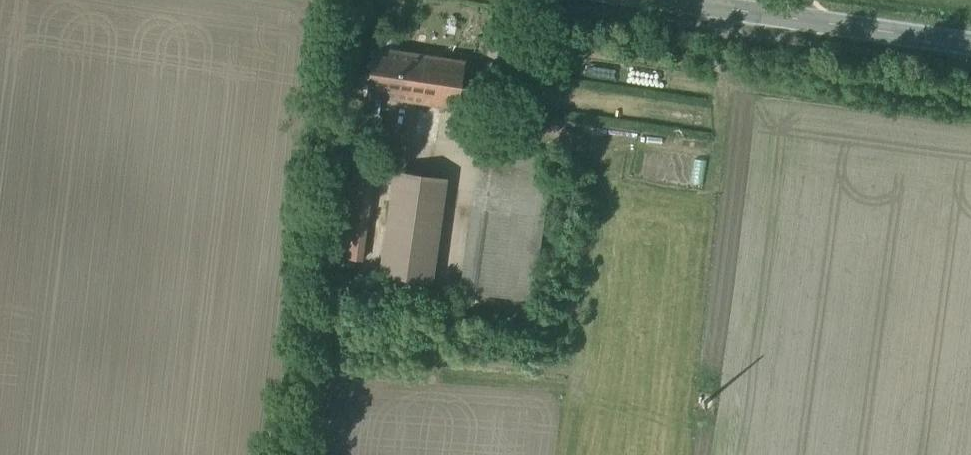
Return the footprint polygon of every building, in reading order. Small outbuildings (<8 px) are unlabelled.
[(428,54),(375,46),(368,93),(406,99),(410,73),(425,76),(428,54)] [(466,60),(428,54),(425,76),(410,73),(406,99),(459,107),(466,60)] [(383,117),(343,111),(340,132),(380,138),(383,117)] [(519,148),(483,143),(474,207),(510,212),(519,148)] [(553,153),(519,148),(510,212),(544,218),(553,153)] [(376,154),(357,152),(351,196),(350,196),(342,256),(362,258),(371,198),(376,154)] [(445,179),(397,172),(383,271),(431,278),(445,179)] [(510,212),(474,207),(471,227),(463,289),(532,299),(544,218),(510,212)] [(374,276),(335,271),(333,286),(372,291),(374,276)]
